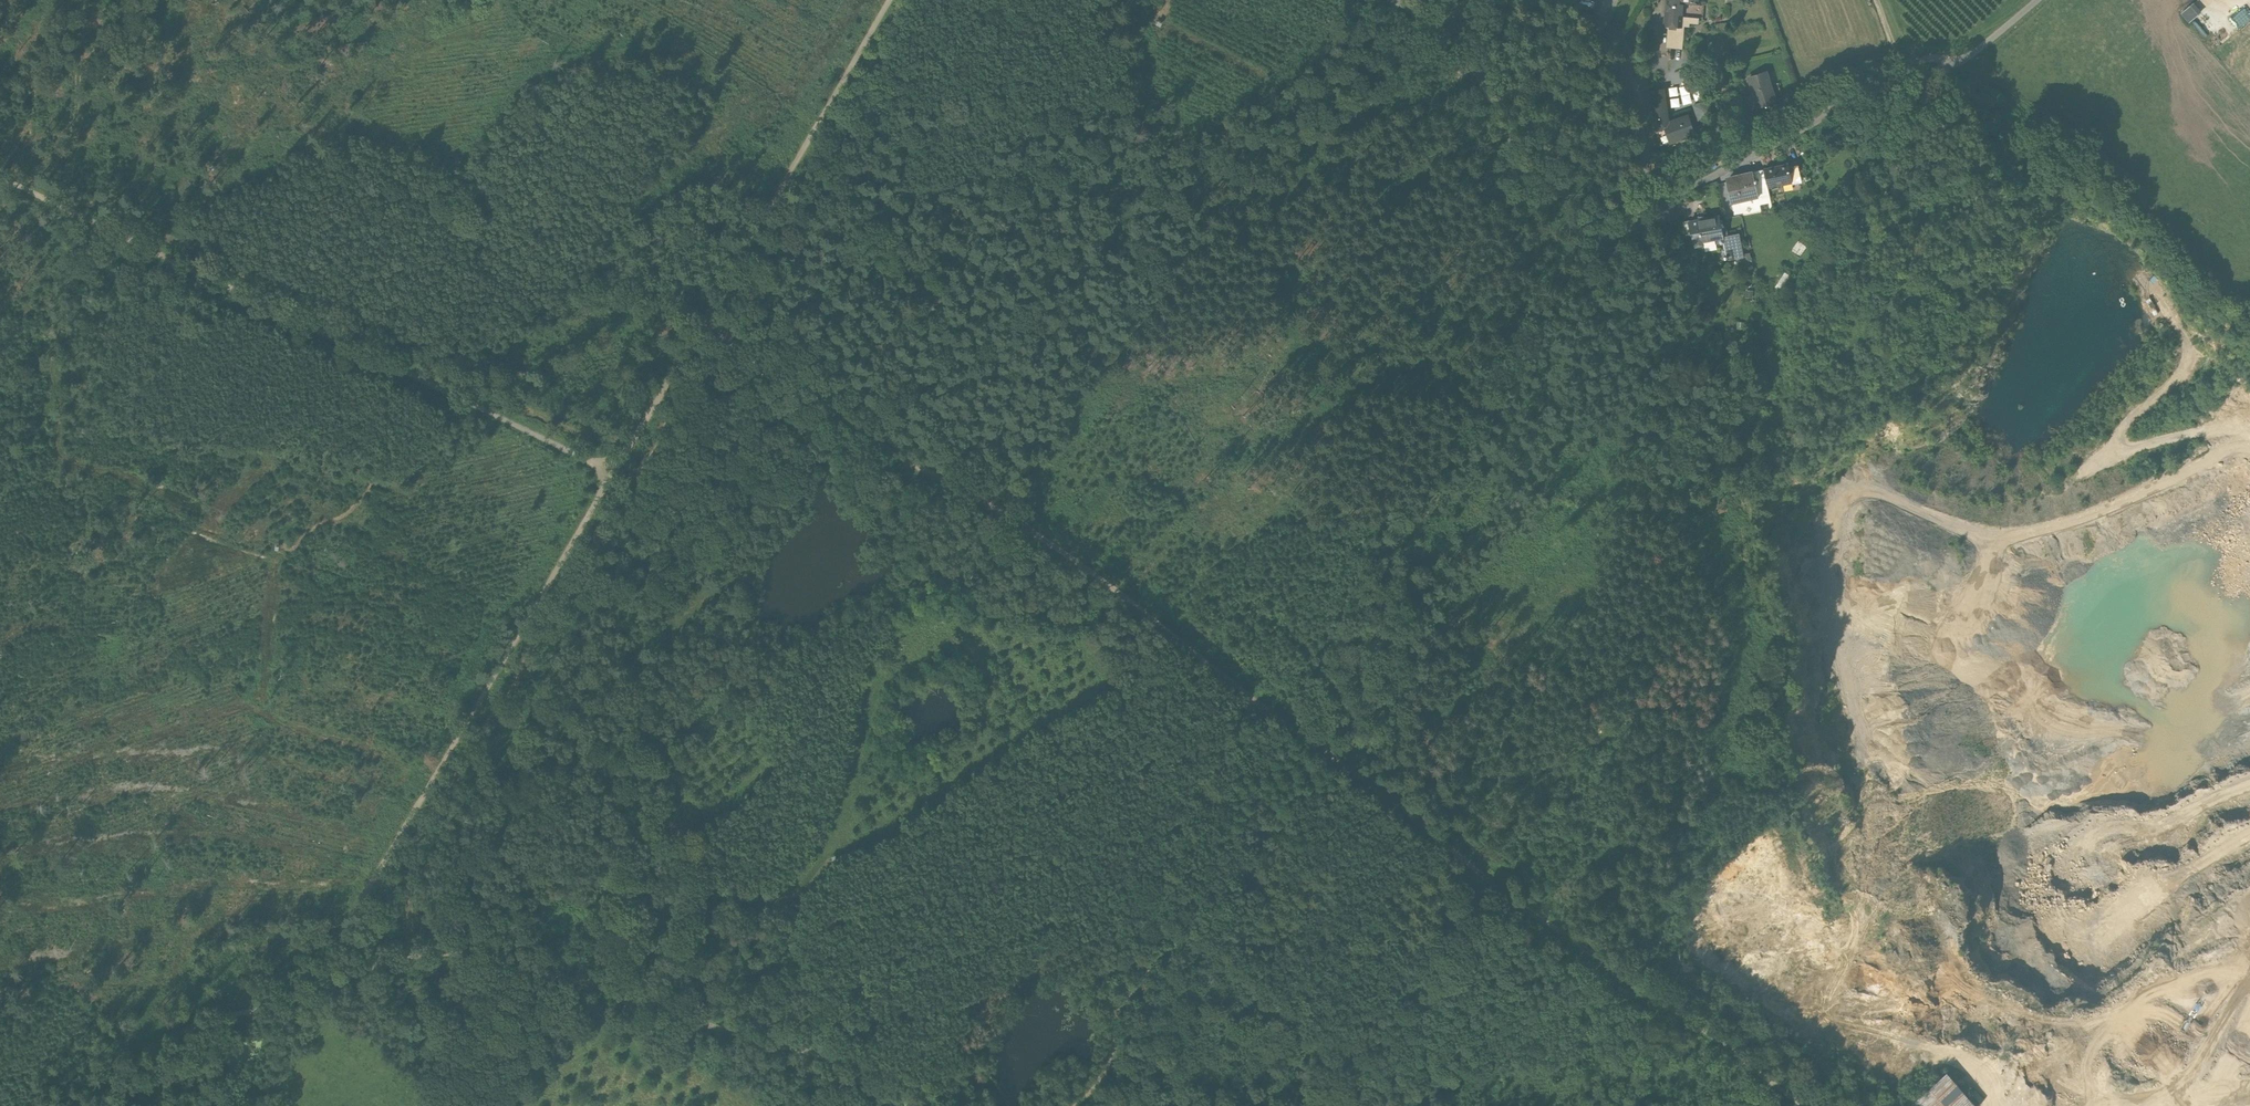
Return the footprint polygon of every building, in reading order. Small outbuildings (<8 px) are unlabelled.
[(1665,25),(1670,26),(1682,27),(1682,17),(1684,1),(1699,2),(1699,0),(1667,0),(1665,25)] [(856,27),(864,30),(875,4),(867,1),(856,27)] [(2181,13),(2189,22),(2201,11),(2192,2),(2181,13)] [(1699,18),(1682,17),(1682,27),(1685,27),(1690,27),(1690,24),(1699,24),(1699,18)] [(1670,26),(1668,48),(1683,50),(1685,27),(1682,27),(1670,26)] [(1765,73),(1749,78),(1756,97),(1755,97),(1758,108),(1777,101),(1773,91),(1773,92),(1771,86),(1769,86),(1765,73)] [(1676,74),(1668,75),(1669,85),(1676,84),(1676,74)] [(1778,83),(1771,86),(1773,92),(1773,91),(1777,101),(1783,99),(1778,83)] [(1665,90),(1651,92),(1657,131),(1658,131),(1664,130),(1664,128),(1666,128),(1665,125),(1669,123),(1665,90)] [(1707,101),(1694,106),(1697,114),(1699,121),(1713,116),(1707,101)] [(1689,116),(1692,123),(1699,121),(1697,114),(1689,116)] [(1745,114),(1733,116),(1734,122),(1746,120),(1745,114)] [(1669,123),(1665,125),(1666,128),(1671,143),(1690,136),(1696,133),(1692,123),(1689,116),(1669,123)] [(1658,131),(1663,145),(1671,143),(1666,128),(1664,128),(1664,130),(1658,131)] [(1789,165),(1765,170),(1769,186),(1783,183),(1783,185),(1793,183),(1789,165)] [(1727,182),(1733,204),(1759,198),(1753,172),(1743,175),(1744,178),(1727,182)] [(1720,217),(1691,222),(1696,248),(1706,246),(1705,243),(1725,238),(1723,226),(1722,226),(1720,217)] [(1782,270),(1774,286),(1784,291),(1791,274),(1782,270)] [(460,699),(469,702),(472,694),(463,691),(460,699)] [(1946,1070),(1911,1099),(1917,1105),(1976,1105),(1946,1070)]
